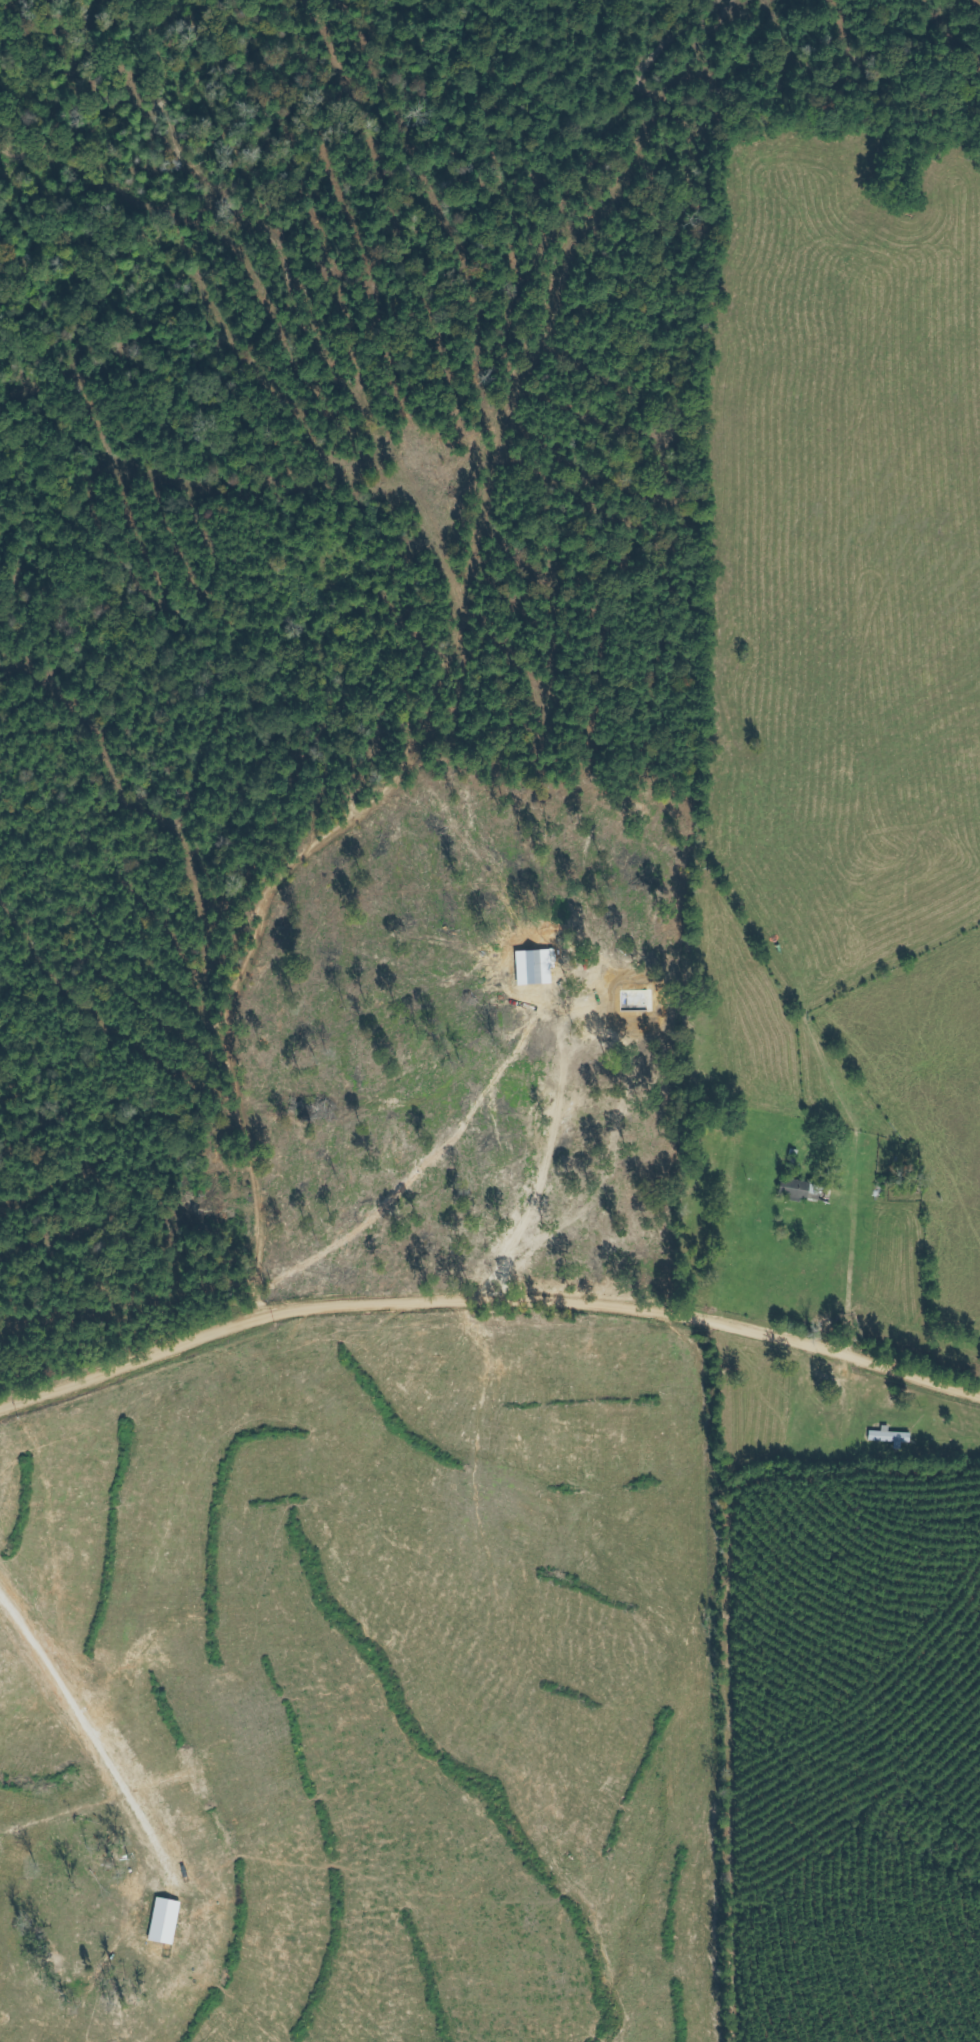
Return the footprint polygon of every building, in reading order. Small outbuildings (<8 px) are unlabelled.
[(804,1202),(806,1192),(815,1194),(817,1185),(778,1177),(775,1196),(804,1202)] [(882,1430),(867,1430),(867,1441),(908,1441),(908,1431),(882,1431),(882,1430)]
